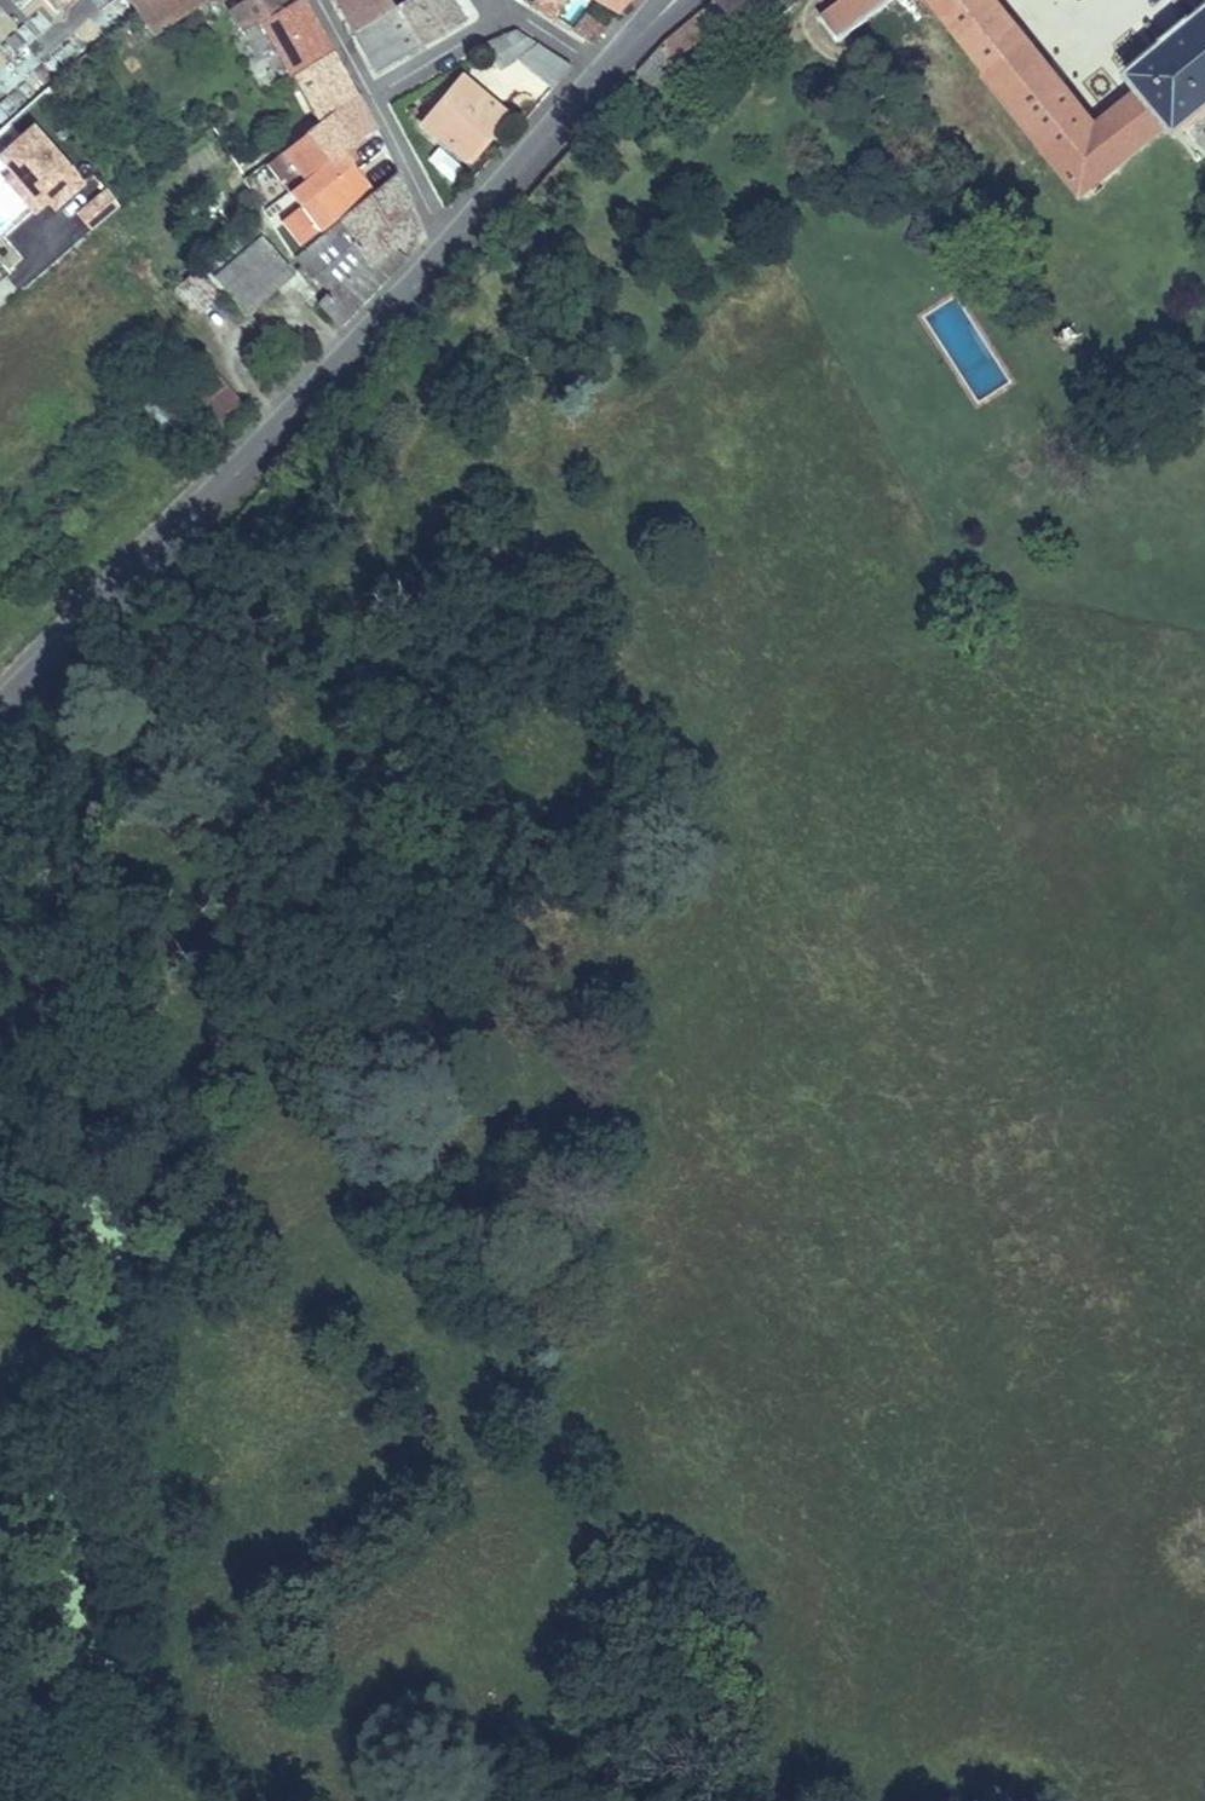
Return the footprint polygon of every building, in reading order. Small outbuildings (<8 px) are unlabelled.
[(154,34),(205,0),(131,0),(137,8),(154,34)] [(395,7),(390,0),(335,0),(352,35),(395,7)] [(395,7),(352,35),(375,76),(461,24),(447,0),(406,0),(395,7)] [(527,14),(546,26),(563,0),(536,0),(527,14)] [(546,26),(552,29),(574,0),(563,0),(546,26)] [(617,18),(632,0),(586,0),(617,18)] [(1123,75),(1136,91),(1097,123),(996,0),(859,0),(826,27),(870,80),(941,23),(1084,197),(1168,128),(1177,139),(1204,115),(1204,8),(1123,75)] [(313,37),(297,8),(256,34),(287,89),(328,64),(313,37)] [(516,72),(548,99),(568,75),(511,41),(479,55),(498,85),(516,72)] [(421,131),(453,159),(476,133),(481,138),(493,123),(459,92),(421,131)] [(351,110),(351,109),(274,166),(296,193),(284,204),(298,220),(281,234),(301,258),(367,202),(339,164),(371,138),(370,137),(351,110)] [(77,180),(29,127),(0,154),(0,183),(33,220),(77,180)] [(476,133),(453,159),(462,167),(486,144),(481,138),(476,133)] [(274,166),(261,176),(284,204),(296,193),(274,166)] [(329,304),(321,310),(338,340),(404,266),(395,256),(399,252),(385,233),(406,219),(404,212),(393,187),(299,265),(319,291),(319,292),(357,260),(366,269),(329,304)] [(105,190),(72,209),(85,231),(118,211),(105,190)] [(413,239),(406,219),(385,233),(399,252),(413,239)] [(260,246),(263,244),(262,242),(178,305),(184,316),(190,310),(260,246)] [(298,293),(263,244),(260,246),(292,298),(298,293)] [(244,332),(292,298),(260,246),(190,310),(184,316),(194,333),(228,310),(244,332)] [(357,260),(319,292),(329,304),(366,269),(357,260)] [(170,479),(236,422),(181,360),(117,414),(170,479)]
